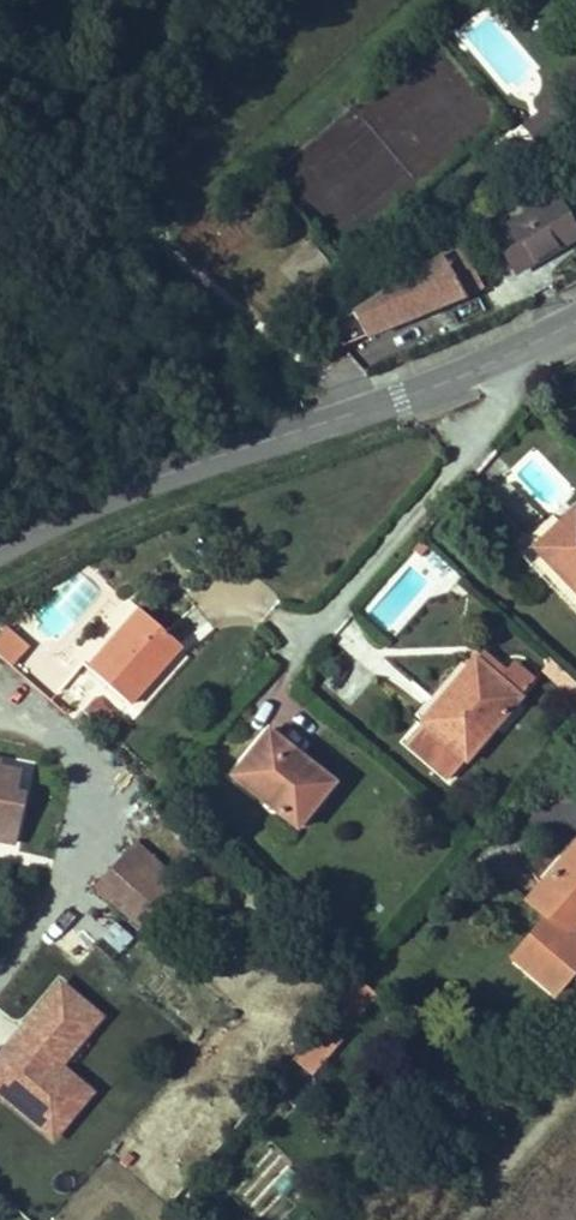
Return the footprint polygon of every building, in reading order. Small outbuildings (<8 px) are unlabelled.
[(550,124),(539,112),(523,126),(533,139),(550,124)] [(492,239),(513,270),(574,236),(553,201),(492,239)] [(276,266),(294,287),(326,260),(308,238),(276,266)] [(332,308),(350,347),(483,289),(465,250),(332,308)] [(541,555),(575,591),(575,509),(575,508),(559,523),(566,530),(541,555)] [(566,530),(559,523),(534,547),(541,555),(566,530)] [(417,555),(426,545),(419,538),(411,548),(417,555)] [(130,704),(182,646),(138,608),(125,622),(130,626),(112,647),(109,644),(88,667),(130,704)] [(112,647),(130,626),(125,622),(107,642),(109,644),(112,647)] [(30,644),(3,625),(0,629),(0,655),(15,666),(30,644)] [(507,674),(482,652),(469,667),(495,688),(507,674)] [(448,779),(533,680),(514,664),(507,674),(495,688),(469,667),(405,741),(448,779)] [(106,729),(117,716),(95,697),(83,710),(105,729),(106,729)] [(296,827),(332,782),(268,731),(232,776),(296,827)] [(24,794),(15,792),(19,771),(0,767),(0,817),(19,820),(24,794)] [(19,820),(0,817),(0,841),(14,843),(19,820)] [(575,930),(575,843),(575,842),(527,900),(547,917),(512,958),(554,993),(575,967),(575,939),(572,935),(575,930)] [(181,884),(137,843),(128,852),(172,893),(180,885),(181,884)] [(140,928),(172,893),(128,852),(95,888),(140,928)] [(156,942),(195,899),(180,885),(172,893),(140,928),(156,942)] [(102,939),(121,953),(133,936),(113,923),(102,939)] [(95,979),(72,958),(65,966),(88,986),(95,979)] [(0,1050),(0,1101),(55,1144),(97,1090),(65,1065),(106,1014),(58,977),(0,1050)] [(329,1026),(296,1060),(310,1073),(343,1039),(329,1026)]
